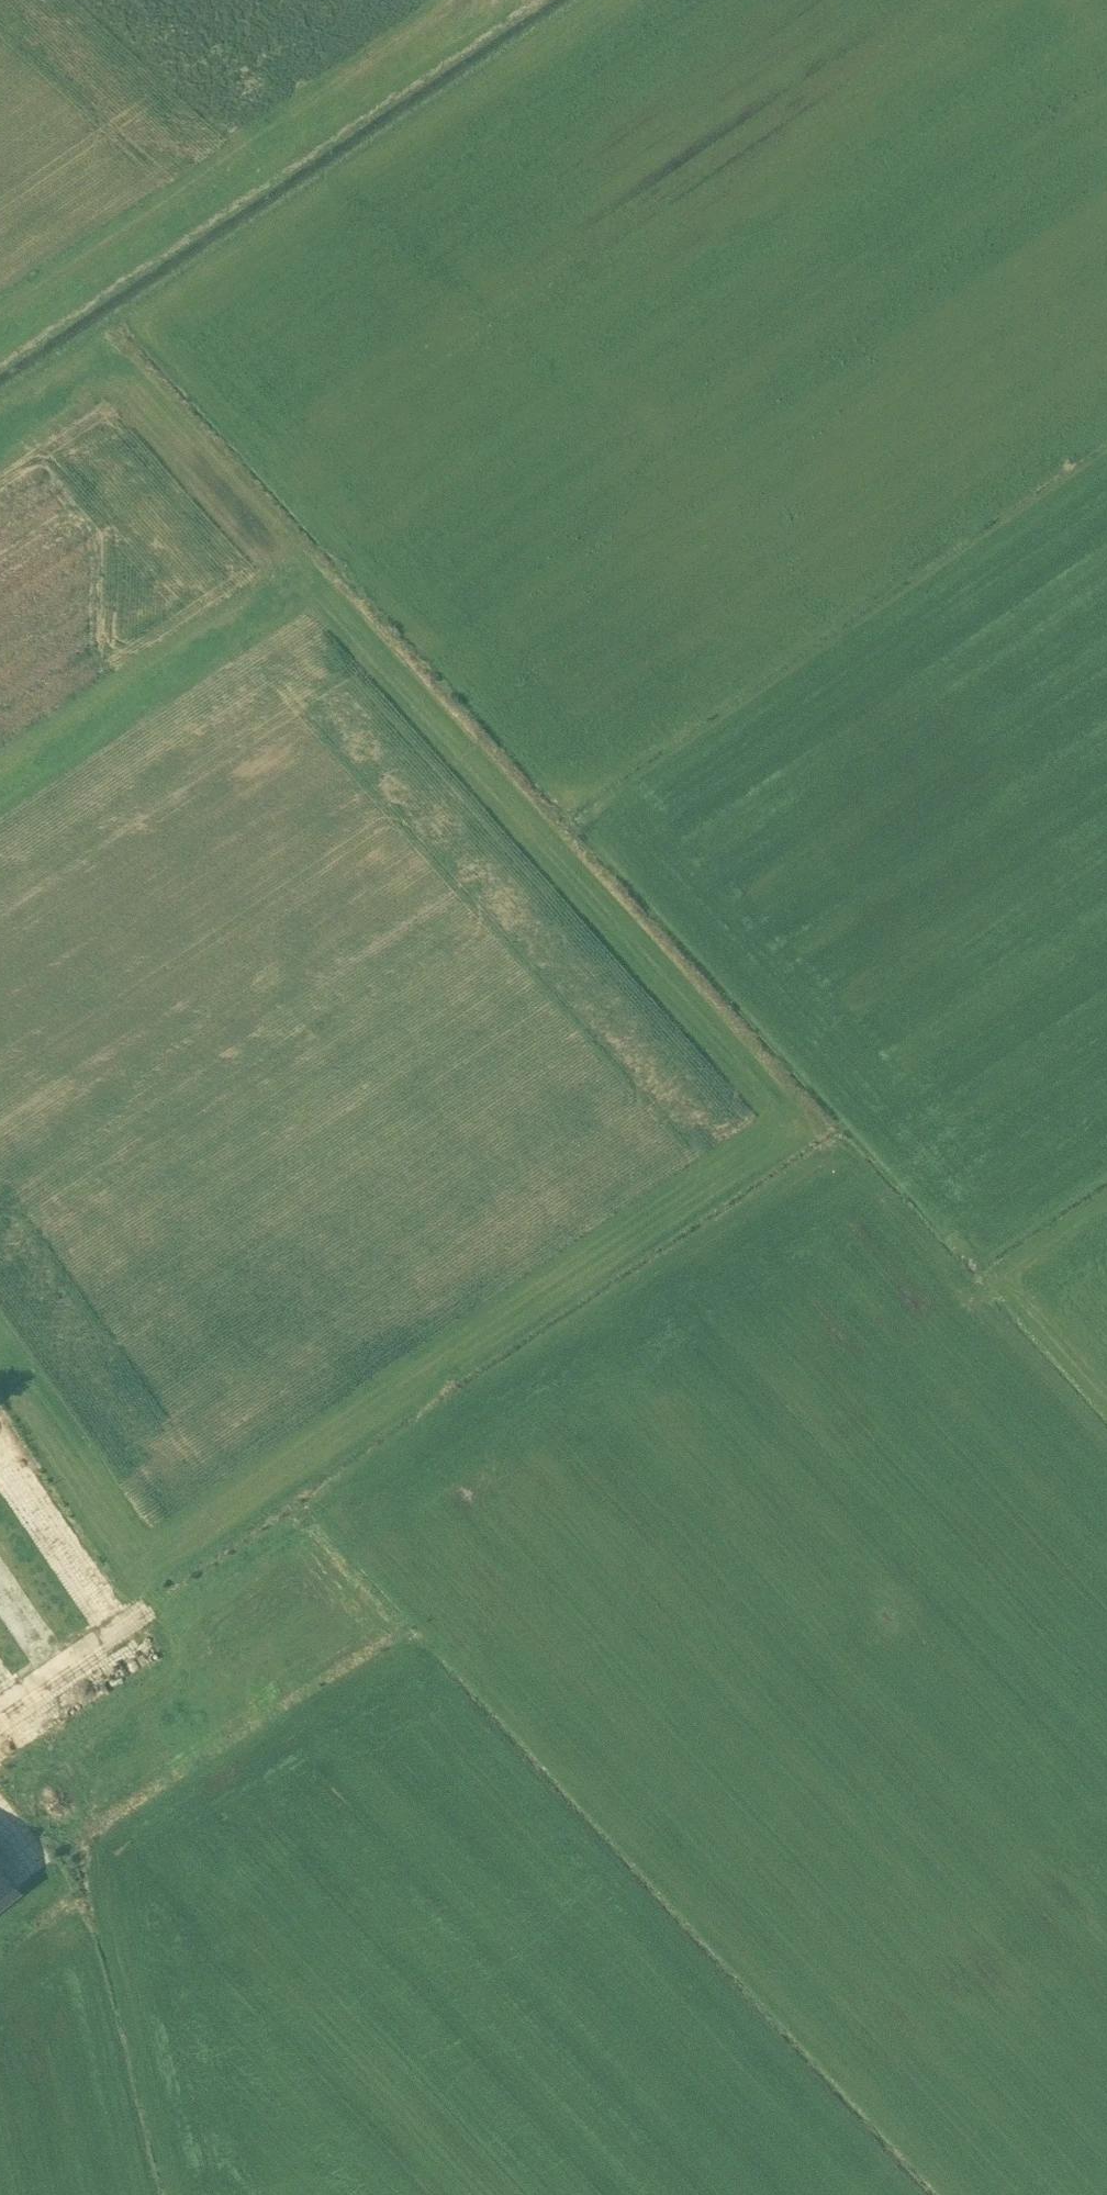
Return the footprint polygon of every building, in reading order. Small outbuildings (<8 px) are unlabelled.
[(0,1864),(0,1909),(22,1892),(0,1864)]
